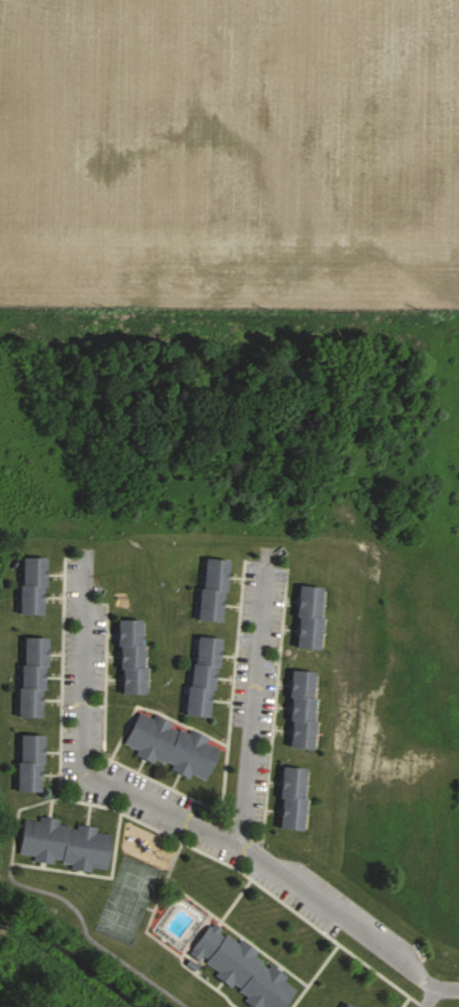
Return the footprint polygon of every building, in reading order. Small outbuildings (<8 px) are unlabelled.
[(203,557),(228,561),(220,623),(195,620),(203,557)] [(19,558),(18,610),(44,611),(44,558),(19,558)] [(299,586),(293,649),(321,651),(327,586),(299,586)] [(111,621),(119,698),(148,695),(140,618),(111,621)] [(194,632),(179,710),(205,715),(220,637),(194,632)] [(22,638),(16,715),(42,716),(48,637),(22,638)] [(289,668),(290,746),(315,746),(317,669),(289,668)] [(137,708),(121,746),(204,781),(220,744),(137,708)] [(17,734),(15,791),(40,793),(43,736),(17,734)] [(281,765),(276,827),(304,829),(309,767),(281,765)] [(22,816),(16,850),(106,865),(110,827),(22,816)] [(186,953),(263,1006),(280,1006),(298,981),(209,919),(186,953)] [(341,997),(335,1006),(355,1006),(341,997)]
